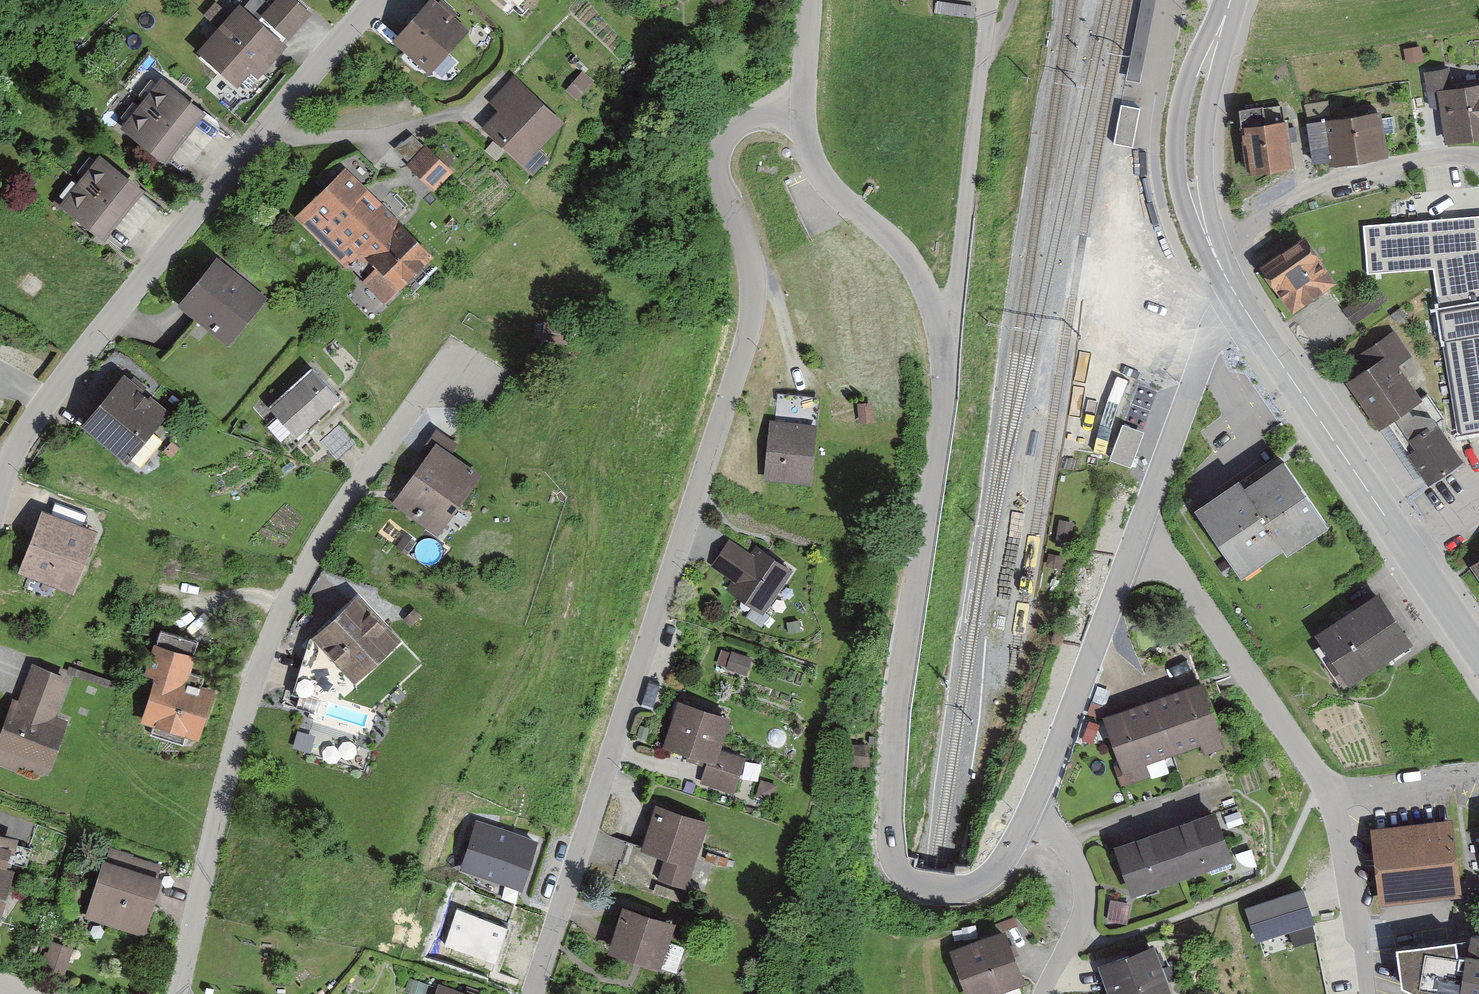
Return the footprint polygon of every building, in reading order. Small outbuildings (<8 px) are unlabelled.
[(304,13),(289,0),(275,0),(251,26),(236,12),(202,49),(221,67),(233,77),(247,62),(254,68),(274,46),(304,13)] [(237,5),(232,0),(213,0),(202,12),(217,26),(237,5)] [(394,39),(426,68),(459,30),(427,2),(418,12),(409,13),(403,20),(403,28),(394,39)] [(1447,88),(1444,68),(1421,72),(1426,106),(1437,104),(1442,139),(1478,134),(1478,83),(1447,88)] [(594,81),(582,71),(566,90),(577,100),(594,81)] [(553,121),(509,80),(490,100),(501,110),(485,127),(518,158),(553,121)] [(198,112),(176,95),(158,81),(155,85),(143,100),(140,104),(179,135),(197,113),(198,112)] [(122,127),(139,141),(161,158),(179,135),(140,104),(137,107),(125,123),(122,127)] [(1140,109),(1121,106),(1114,144),(1132,148),(1140,109)] [(1237,125),(1243,170),(1288,164),(1285,141),(1292,140),(1290,128),(1284,128),(1282,119),(1279,120),(1277,106),(1258,108),(1237,111),(1239,125),(1237,125)] [(1378,139),(1378,135),(1390,133),(1387,117),(1375,119),(1374,112),(1322,120),(1321,117),(1305,119),(1305,122),(1311,162),(1375,153),(1373,140),(1378,139)] [(434,191),(452,172),(425,145),(413,134),(394,149),(408,162),(406,165),(434,191)] [(136,190),(114,172),(97,158),(94,162),(81,178),(78,181),(117,212),(117,213),(136,190)] [(382,300),(425,256),(396,227),(394,229),(338,173),(295,216),(343,264),(358,249),(373,264),(369,267),(365,263),(356,273),(382,300)] [(273,189),(279,195),(288,186),(282,180),(273,189)] [(60,204),(74,216),(99,236),(99,235),(117,213),(117,212),(78,181),(76,185),(63,200),(60,204)] [(1477,216),(1360,225),(1364,272),(1430,267),(1437,312),(1441,311),(1445,337),(1442,338),(1457,431),(1478,428),(1478,229),(1477,216)] [(1260,266),(1289,307),(1328,280),(1299,239),(1260,266)] [(177,302),(224,341),(259,299),(212,260),(177,302)] [(1340,309),(1349,322),(1382,299),(1373,287),(1365,292),(1340,309)] [(540,339),(561,342),(564,325),(568,326),(568,325),(542,322),(540,339)] [(1389,331),(1362,350),(1371,363),(1344,381),(1345,383),(1347,382),(1376,424),(1374,425),(1376,427),(1384,422),(1425,482),(1457,460),(1438,432),(1440,431),(1442,430),(1439,417),(1423,393),(1416,398),(1405,382),(1403,383),(1391,365),(1406,355),(1405,354),(1404,355),(1389,333),(1390,332),(1389,331)] [(272,414),(293,436),(335,397),(308,368),(266,407),(272,414)] [(156,437),(146,429),(159,413),(119,379),(83,422),(134,464),(139,464),(157,442),(156,437)] [(819,399),(778,395),(771,476),(811,480),(819,399)] [(871,404),(858,405),(859,423),(872,422),(871,404)] [(1124,416),(1114,453),(1135,459),(1145,422),(1124,416)] [(432,526),(469,475),(470,474),(439,451),(446,441),(433,431),(417,453),(430,462),(422,472),(417,469),(395,500),(394,501),(431,528),(432,526)] [(1319,517),(1280,461),(1242,488),(1236,480),(1194,509),(1192,510),(1232,568),(1274,539),(1278,545),(1319,517)] [(64,571),(72,574),(83,546),(75,543),(81,528),(41,514),(36,527),(34,526),(24,553),(26,553),(20,570),(59,585),(64,571)] [(778,568),(749,547),(742,556),(719,540),(703,562),(729,581),(718,597),(743,615),(778,568)] [(1344,616),(1340,610),(1330,616),(1334,622),(1317,634),(1332,657),(1322,664),(1335,685),(1347,678),(1381,655),(1403,640),(1373,596),(1344,616)] [(391,640),(392,640),(353,598),(313,636),(350,676),(351,677),(351,676),(391,640)] [(420,616),(414,610),(404,620),(411,626),(420,616)] [(193,640),(157,629),(144,671),(154,674),(140,719),(151,722),(147,733),(179,743),(182,732),(193,736),(207,691),(196,687),(200,677),(183,672),(193,640)] [(724,643),(720,654),(751,664),(754,653),(724,643)] [(40,768),(58,720),(47,716),(61,678),(30,667),(19,695),(24,697),(21,706),(11,702),(0,731),(0,752),(40,767),(40,768)] [(1215,732),(1198,685),(1151,702),(1167,749),(1215,732)] [(1151,702),(1104,718),(1121,766),(1167,749),(1151,702)] [(740,758),(711,749),(720,721),(676,707),(665,743),(685,750),(683,758),(705,766),(700,781),(729,791),(735,773),(734,773),(740,758)] [(842,746),(844,764),(863,763),(862,745),(842,746)] [(657,878),(678,885),(686,861),(698,825),(654,811),(642,847),(658,852),(664,854),(659,872),(657,878)] [(1225,856),(1209,813),(1162,830),(1177,873),(1205,863),(1202,856),(1221,849),(1223,857),(1225,856)] [(1130,890),(1177,873),(1162,830),(1114,847),(1130,890)] [(1373,841),(1379,889),(1453,880),(1447,832),(1373,841)] [(528,884),(538,847),(490,834),(480,870),(528,884)] [(101,919),(138,931),(154,878),(148,876),(152,866),(127,858),(128,855),(105,848),(101,862),(87,908),(103,913),(101,919)] [(1246,909),(1257,947),(1314,931),(1304,893),(1246,909)] [(501,959),(514,922),(459,904),(446,940),(501,959)] [(640,958),(653,962),(665,926),(621,912),(609,948),(632,956),(631,960),(638,962),(640,958)] [(1471,931),(1470,935),(1456,936),(1396,945),(1401,983),(1424,993),(1478,993),(1478,932),(1471,931)] [(967,993),(974,993),(1017,978),(1000,933),(951,952),(967,993)] [(45,955),(62,960),(66,948),(49,943),(45,955)] [(1146,948),(1100,964),(1110,993),(1163,993),(1146,948)]
